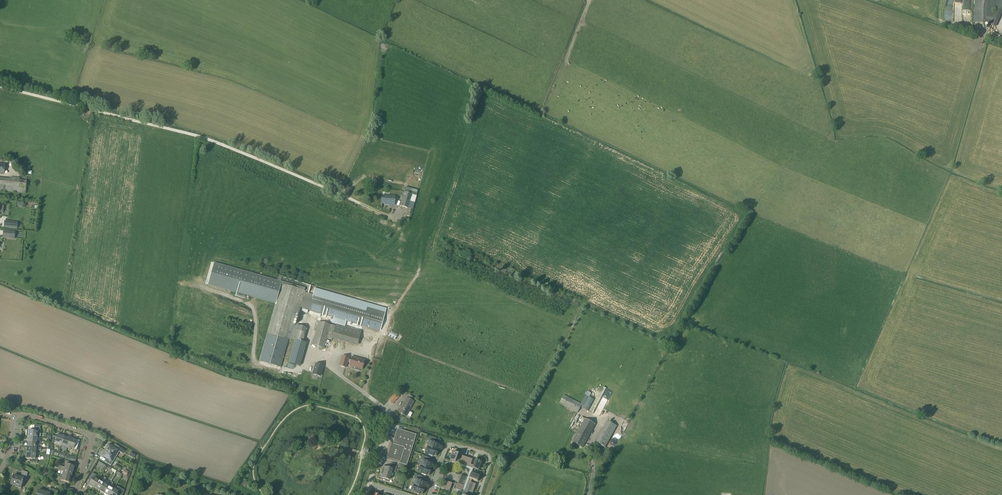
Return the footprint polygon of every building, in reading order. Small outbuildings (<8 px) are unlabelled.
[(942,11),(942,22),(950,22),(950,0),(944,0),(943,11),(942,11)] [(973,23),(993,24),(995,27),(1001,12),(1001,0),(975,0),(973,23)] [(424,159),(415,157),(412,170),(414,171),(413,176),(420,178),(424,159)] [(11,176),(0,175),(0,188),(26,190),(27,178),(20,177),(20,176),(11,175),(11,176)] [(399,206),(408,209),(412,210),(416,196),(403,193),(399,206)] [(385,205),(394,206),(395,196),(388,196),(388,197),(382,196),(381,204),(385,204),(385,205)] [(275,304),(282,281),(281,281),(277,280),(214,263),(208,285),(275,304)] [(260,358),(259,361),(278,367),(280,359),(283,359),(288,339),(294,340),(302,343),(303,342),(306,329),(292,325),(301,294),(304,295),(304,293),(303,293),(304,291),(304,289),(305,288),(282,281),(275,304),(267,334),(260,358)] [(303,310),(379,330),(384,313),(308,292),(307,294),(305,293),(300,308),(303,309),(303,310)] [(316,331),(312,345),(324,349),(327,339),(332,340),(332,339),(335,326),(330,325),(318,322),(316,331)] [(303,342),(302,343),(294,340),(287,363),(299,366),(306,343),(303,342)] [(326,363),(330,357),(325,354),(321,360),(326,363)] [(342,356),(339,366),(345,368),(347,362),(350,363),(349,366),(355,368),(354,370),(359,371),(360,369),(362,370),(362,367),(363,367),(364,364),(363,363),(364,360),(352,357),(351,360),(348,360),(348,358),(342,356)] [(320,376),(323,366),(315,364),(312,374),(320,376)] [(388,401),(392,405),(399,398),(395,394),(388,401)] [(559,404),(577,413),(582,405),(564,395),(559,404)] [(601,396),(594,412),(598,415),(606,399),(601,396)] [(588,411),(594,400),(589,397),(583,409),(588,411)] [(398,413),(406,417),(413,402),(406,398),(398,413)] [(572,442),(583,448),(595,425),(581,417),(579,422),(582,423),(572,442)] [(595,442),(604,447),(615,425),(607,421),(595,442)] [(28,437),(37,438),(37,435),(39,435),(40,429),(34,428),(34,431),(28,430),(28,431),(27,431),(26,436),(28,436),(28,437)] [(613,442),(615,443),(621,430),(619,429),(613,442)] [(392,445),(390,444),(385,459),(393,461),(393,459),(399,461),(399,463),(407,466),(415,439),(396,433),(392,445)] [(61,446),(64,436),(61,435),(61,436),(57,435),(57,437),(54,436),(52,442),(57,444),(57,445),(61,446)] [(67,448),(70,438),(67,437),(67,438),(64,437),(64,436),(61,446),(67,448)] [(436,439),(429,437),(427,441),(429,442),(425,452),(429,454),(428,455),(432,456),(433,455),(436,456),(438,450),(437,450),(439,445),(435,443),(436,439)] [(70,438),(67,448),(71,449),(71,448),(77,450),(79,441),(76,440),(73,439),(70,438)] [(105,451),(116,457),(116,456),(117,456),(117,455),(118,455),(118,454),(119,452),(121,453),(123,450),(115,445),(113,448),(110,446),(108,444),(107,445),(106,446),(106,447),(106,448),(105,451)] [(116,457),(105,451),(104,453),(103,452),(102,453),(102,454),(101,454),(101,455),(101,456),(103,457),(104,457),(107,459),(105,462),(111,466),(114,460),(115,460),(115,459),(115,458),(116,457)] [(450,460),(459,464),(459,465),(471,470),(468,478),(461,475),(456,489),(462,492),(460,494),(467,494),(471,494),(472,494),(476,485),(471,483),(472,480),(478,482),(480,476),(472,473),(473,469),(479,471),(482,462),(476,460),(474,466),(471,465),(473,460),(462,456),(460,461),(457,460),(459,454),(453,452),(450,460)] [(26,453),(26,459),(31,459),(31,462),(37,463),(38,454),(36,454),(26,453)] [(429,458),(422,456),(420,460),(422,461),(418,471),(422,473),(421,474),(425,475),(426,474),(429,475),(431,470),(430,469),(432,464),(428,462),(429,458)] [(64,470),(72,472),(74,467),(66,464),(64,470)] [(390,469),(383,467),(382,470),(381,475),(380,475),(379,478),(389,480),(392,472),(395,473),(396,468),(391,466),(390,469)] [(22,471),(20,478),(13,475),(10,485),(15,486),(15,487),(21,489),(22,484),(24,485),(26,479),(28,480),(30,473),(22,471)] [(94,488),(99,480),(96,478),(97,476),(92,473),(89,479),(91,480),(88,485),(89,485),(91,488),(92,487),(94,488)] [(71,478),(62,475),(61,478),(59,477),(57,483),(63,485),(64,482),(69,483),(70,483),(71,479),(71,478)] [(422,477),(415,475),(413,479),(415,480),(411,490),(415,492),(414,493),(418,494),(419,493),(422,494),(424,489),(423,488),(425,483),(421,481),(422,477)] [(99,491),(105,480),(106,479),(104,478),(102,482),(99,480),(94,488),(99,491)] [(104,494),(110,483),(105,480),(99,491),(104,494)] [(452,483),(443,480),(440,488),(450,491),(452,483)] [(104,494),(106,494),(110,494),(113,489),(115,486),(112,484),(113,483),(111,482),(110,483),(104,494)]
